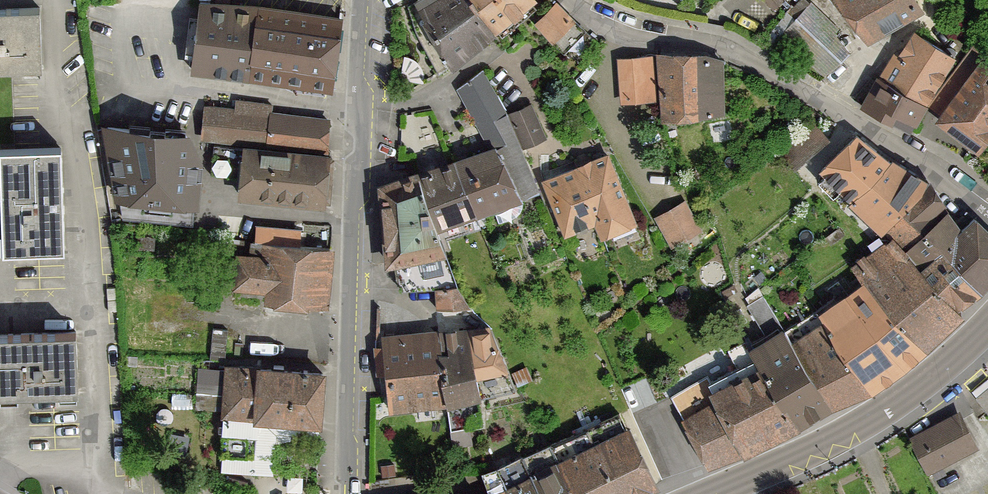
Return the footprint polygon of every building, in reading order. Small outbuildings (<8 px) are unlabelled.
[(495,33),(472,0),(417,0),(408,5),(418,33),(439,73),(492,31),(494,34),(495,33)] [(531,0),(472,0),(495,33),(496,32),(494,29),(531,0)] [(920,12),(913,0),(839,0),(865,44),(920,12)] [(557,4),(537,23),(553,41),(574,20),(564,10),(557,4)] [(332,89),(341,20),(286,12),(256,8),(196,5),(194,39),(193,70),(247,77),(332,89)] [(825,79),(850,55),(836,36),(841,31),(810,5),(780,40),(825,79)] [(40,8),(0,9),(0,69),(42,67),(40,8)] [(574,20),(553,41),(564,53),(586,31),(574,20)] [(898,61),(881,80),(927,104),(935,91),(954,57),(923,37),(898,61)] [(985,61),(973,51),(956,73),(969,82),(941,120),(978,148),(987,135),(987,57),(985,61)] [(705,56),(660,56),(665,119),(722,112),(722,62),(705,56)] [(644,58),(620,60),(623,101),(654,99),(651,58),(644,59),(644,58)] [(481,121),(497,150),(454,164),(481,225),(487,222),(483,211),(494,209),(499,223),(512,219),(517,216),(520,213),(522,208),(523,203),(521,197),(530,195),(535,209),(545,205),(539,192),(538,192),(507,115),(482,71),(460,87),(478,123),(481,121)] [(911,131),(927,104),(881,80),(879,79),(863,107),(911,131)] [(207,108),(204,138),(267,145),(328,151),(329,121),(321,120),(320,122),(279,117),(279,115),(272,114),(273,106),(237,101),(236,111),(207,108)] [(531,105),(510,114),(524,146),(544,137),(531,105)] [(107,128),(123,218),(192,224),(198,165),(186,135),(108,127),(107,128)] [(853,201),(890,161),(888,160),(857,136),(823,169),(822,170),(853,201)] [(244,148),(214,145),(211,174),(240,178),(244,148)] [(0,149),(0,166),(3,251),(65,249),(61,147),(0,149)] [(324,204),(329,157),(247,149),(242,196),(324,204)] [(597,219),(603,236),(634,223),(607,156),(580,167),(593,198),(589,200),(597,219)] [(885,228),(928,185),(927,184),(890,161),(853,201),(882,228),(883,226),(885,228)] [(481,225),(454,164),(417,175),(439,238),(481,225)] [(580,167),(545,181),(566,233),(596,221),(602,236),(603,236),(597,219),(589,200),(593,198),(580,167)] [(382,187),(388,263),(396,261),(401,290),(404,290),(436,288),(457,287),(439,238),(417,175),(382,187)] [(906,250),(947,212),(928,185),(885,228),(894,239),(896,241),(897,240),(906,250)] [(673,244),(698,229),(684,204),(659,218),(673,244)] [(961,231),(947,212),(906,250),(921,268),(942,249),(977,291),(987,280),(987,232),(974,219),(961,231)] [(844,234),(839,227),(826,236),(831,243),(844,234)] [(324,307),(330,248),(297,245),(298,232),(273,230),(273,229),(260,228),(257,228),(256,242),(221,239),(217,281),(236,283),(236,285),(270,288),(269,302),(324,307)] [(940,331),(961,312),(955,305),(953,307),(921,268),(906,250),(897,240),(896,241),(894,239),(872,252),(940,331)] [(955,305),(977,291),(942,249),(921,268),(953,307),(955,305)] [(940,331),(872,252),(854,265),(858,270),(872,289),(923,346),(940,331)] [(860,277),(865,283),(848,295),(854,304),(903,365),(923,346),(872,289),(858,270),(854,265),(854,266),(857,271),(860,277)] [(870,388),(903,365),(854,304),(848,295),(838,282),(828,289),(834,298),(816,311),(817,311),(820,317),(824,323),(837,346),(870,388)] [(457,287),(436,288),(437,308),(470,307),(457,287)] [(751,352),(755,359),(761,369),(797,424),(831,405),(801,362),(782,332),(784,331),(763,296),(758,288),(747,297),(751,303),(749,304),(770,340),(751,352)] [(784,331),(782,332),(801,362),(831,405),(861,392),(869,389),(870,388),(837,346),(824,323),(820,317),(817,311),(784,331)] [(228,330),(213,328),(210,358),(225,360),(228,330)] [(466,331),(479,396),(515,388),(491,328),(466,331)] [(437,333),(447,403),(447,408),(451,429),(480,424),(477,402),(480,401),(479,396),(466,331),(437,333)] [(78,391),(76,332),(0,334),(0,394),(78,391)] [(386,369),(390,409),(447,403),(437,333),(376,339),(375,345),(377,370),(386,369)] [(709,382),(746,451),(797,424),(761,369),(755,359),(751,352),(746,341),(728,350),(737,368),(711,382),(709,382)] [(319,422),(323,374),(308,373),(308,371),(304,370),(304,372),(284,371),(284,366),(274,365),(274,370),(229,367),(229,370),(214,369),(212,391),(227,392),(226,412),(225,414),(222,455),(223,455),(222,469),(253,472),(258,418),(319,422)] [(709,382),(711,382),(708,376),(672,396),(709,464),(744,451),(746,451),(709,382)] [(655,485),(619,414),(550,445),(575,493),(636,493),(655,485)] [(927,471),(975,446),(959,415),(910,440),(927,471)] [(550,445),(523,458),(542,493),(575,493),(550,445)] [(523,458),(498,470),(499,472),(508,470),(515,488),(510,491),(511,493),(542,493),(523,458)] [(510,491),(515,488),(508,470),(499,472),(498,470),(484,474),(491,493),(511,493),(510,491)]
